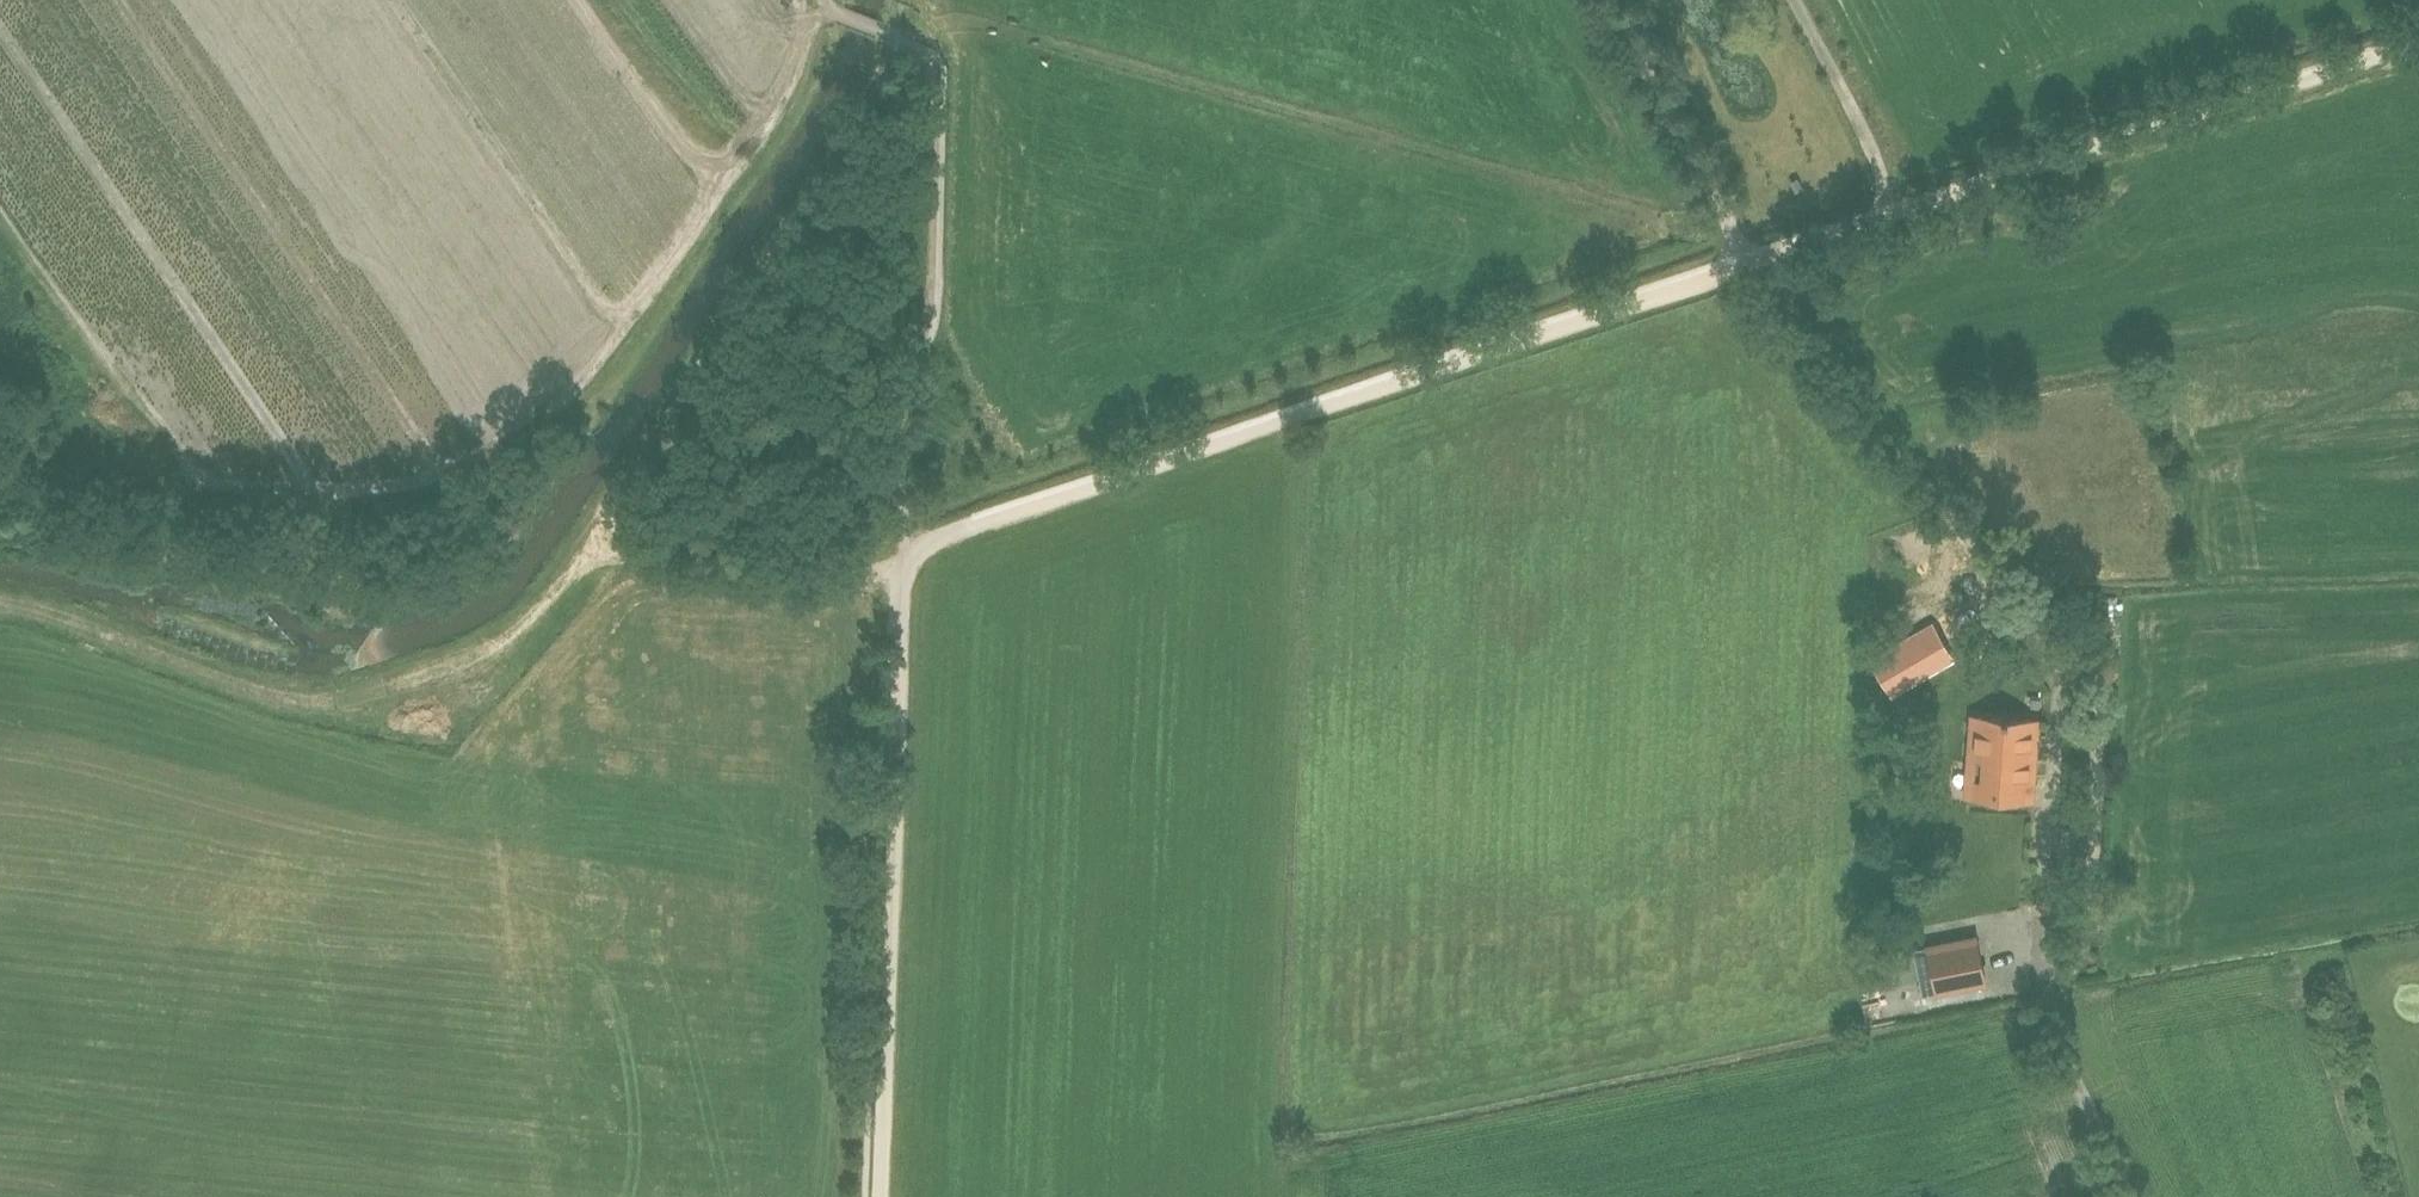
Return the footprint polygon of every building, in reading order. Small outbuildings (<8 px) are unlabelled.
[(1891,694),(1937,667),(1918,634),(1872,661),(1891,694)] [(2031,801),(2034,763),(2037,720),(1975,716),(1969,797),(2031,801)] [(1923,996),(1986,983),(1977,936),(1914,949),(1923,996)]
